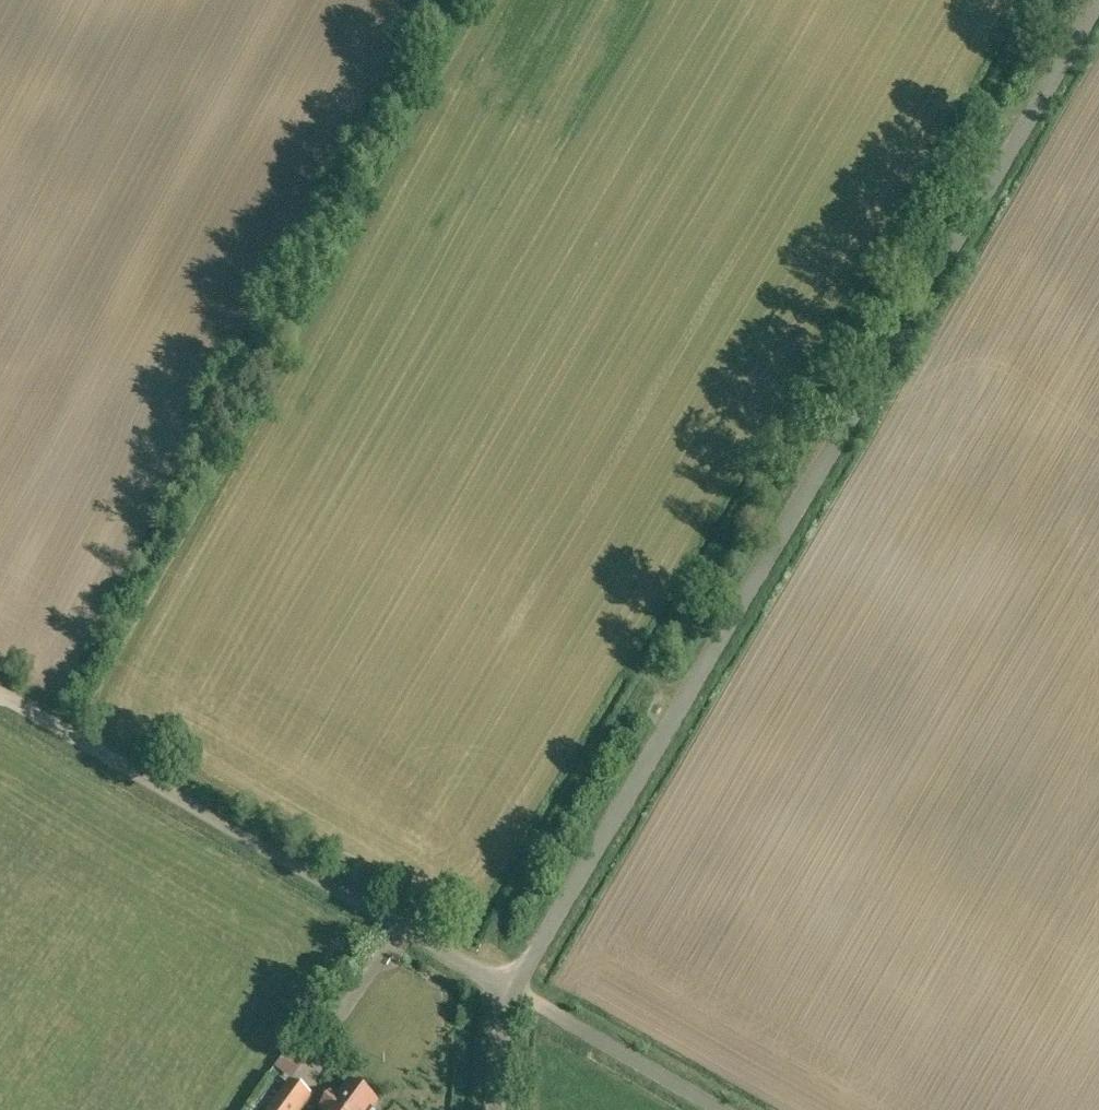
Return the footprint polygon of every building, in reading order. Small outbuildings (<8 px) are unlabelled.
[(313,1095),(290,1079),(267,1109),(303,1109),(313,1095)] [(377,1102),(348,1082),(338,1096),(332,1092),(320,1109),(321,1109),(371,1109),(377,1102)]
